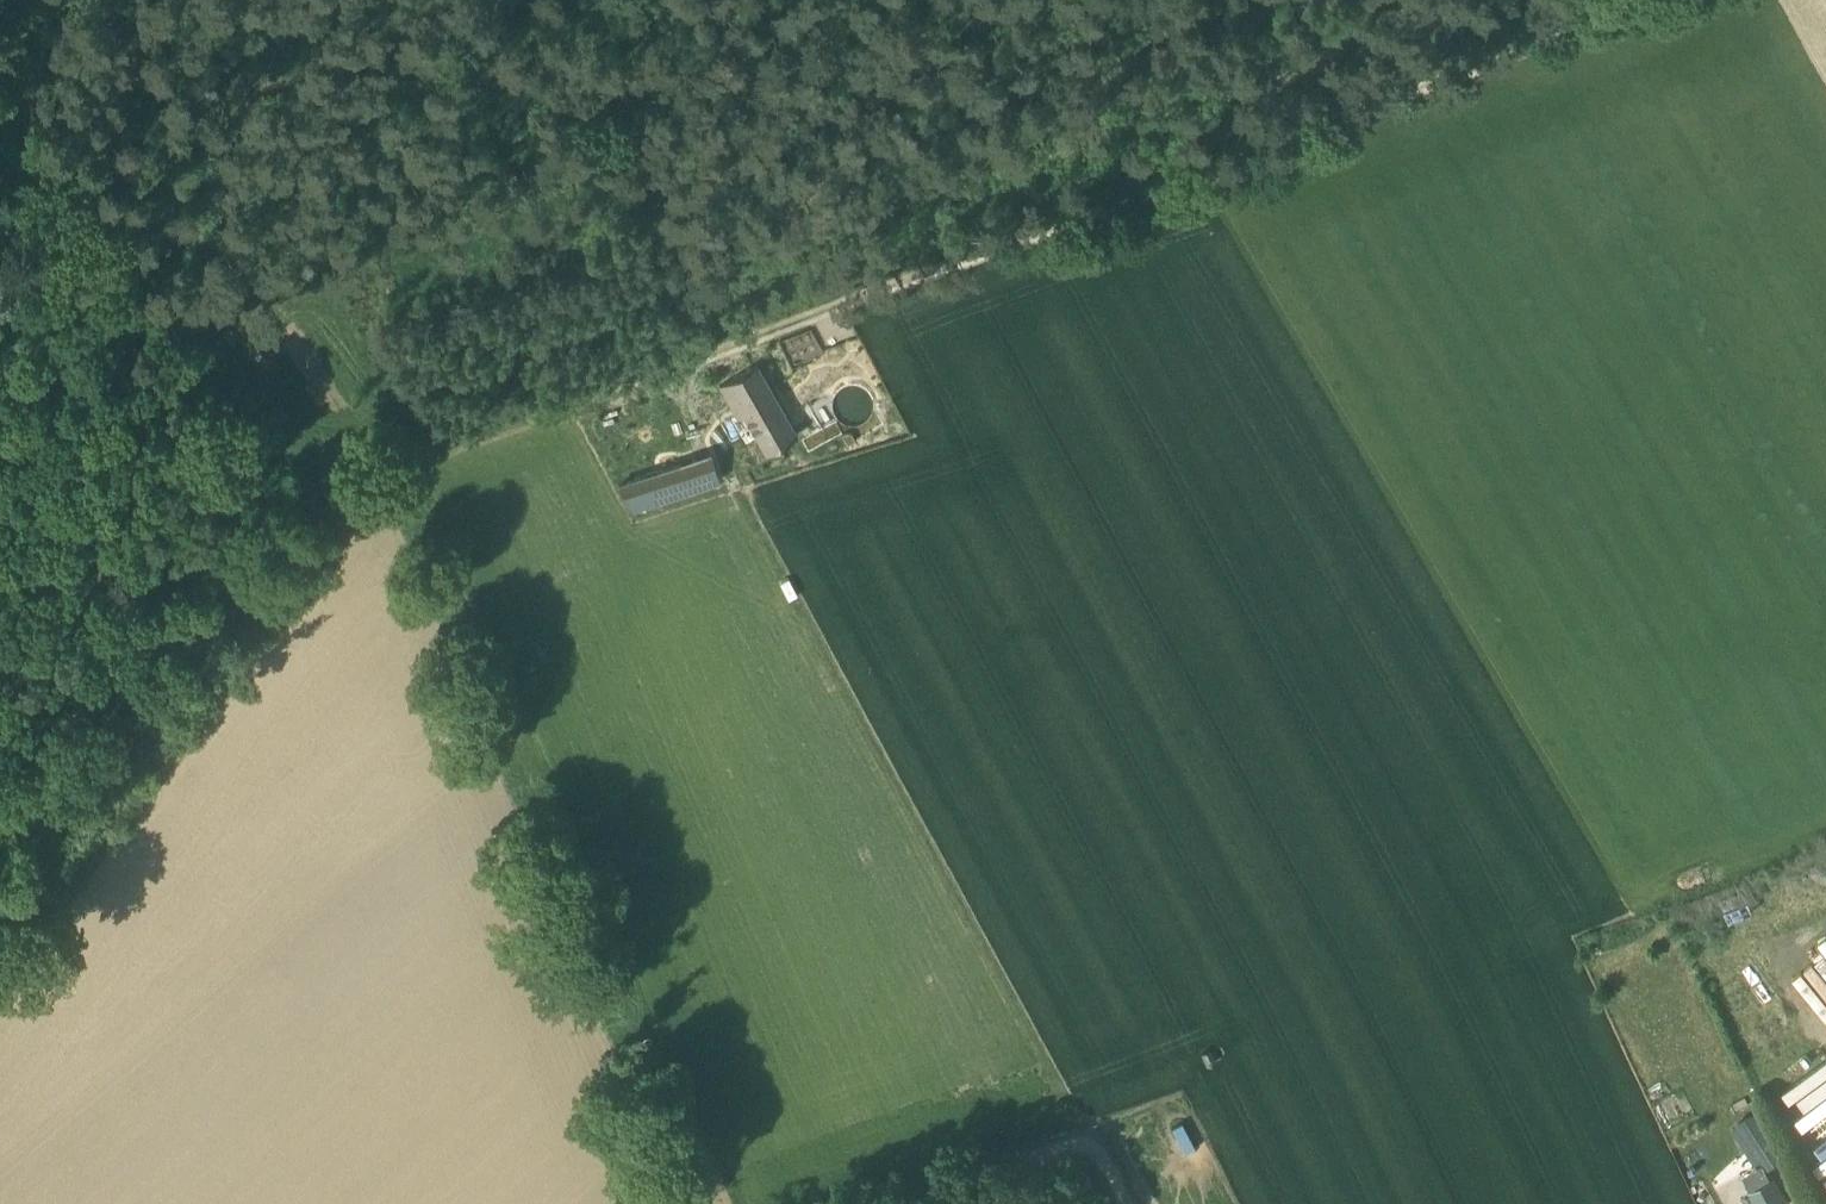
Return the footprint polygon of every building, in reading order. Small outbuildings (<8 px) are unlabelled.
[(778,399),(758,363),(720,385),(734,409),(740,406),(744,413),(767,452),(798,434),(778,399)] [(710,453),(621,483),(631,512),(719,482),(710,453)] [(1808,1069),(1764,1097),(1800,1154),(1806,1150),(1788,1122),(1805,1112),(1802,1107),(1824,1093),(1808,1069)] [(1751,1188),(1760,1203),(1795,1203),(1778,1173),(1751,1188)]
